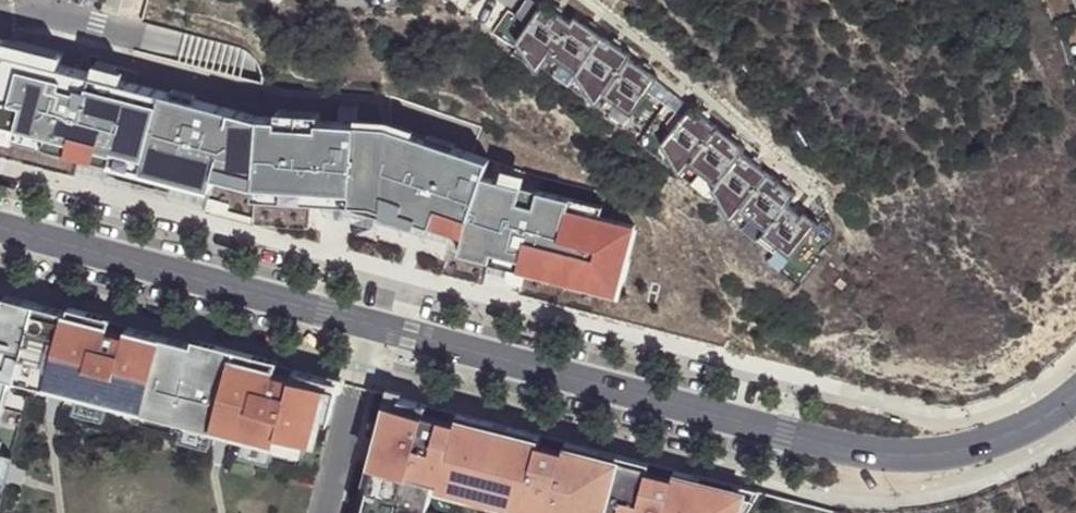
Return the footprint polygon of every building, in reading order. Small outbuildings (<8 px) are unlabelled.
[(522,7),(534,17),(523,32),(552,53),(555,49),(583,69),(608,88),(637,109),(661,76),(634,56),(636,53),(581,12),(577,17),(554,0),(527,0),(522,7)] [(552,53),(523,32),(543,65),(552,53)] [(0,65),(0,136),(251,203),(259,127),(3,54),(0,65)] [(608,88),(583,69),(601,98),(608,88)] [(749,145),(696,102),(666,139),(693,160),(719,181),(717,185),(769,227),(762,236),(779,248),(782,244),(795,254),(822,220),(808,209),(805,212),(799,208),(791,202),(799,191),(746,149),(749,145)] [(391,134),(259,127),(251,203),(369,216),(465,248),(459,261),(622,304),(639,230),(598,215),(599,206),(488,178),(493,168),(391,134)] [(693,160),(666,139),(681,174),(693,160)] [(0,294),(0,307),(20,312),(23,300),(0,294)] [(3,374),(5,364),(39,373),(36,383),(66,391),(95,399),(97,387),(162,404),(159,416),(172,419),(200,426),(232,435),(260,442),(262,430),(289,438),(295,416),(311,419),(322,378),(261,363),(258,375),(235,369),(238,356),(201,347),(199,353),(178,348),(180,341),(96,319),(92,330),(70,324),(73,313),(23,300),(20,312),(0,307),(0,374),(3,374)] [(96,319),(73,313),(70,324),(92,330),(96,319)] [(201,347),(180,341),(178,348),(199,353),(201,347)] [(261,363),(238,356),(235,369),(258,375),(261,363)] [(39,373),(5,364),(3,374),(36,383),(39,373)] [(97,387),(95,399),(159,416),(162,404),(97,387)] [(95,399),(66,391),(62,406),(91,414),(95,399)] [(359,512),(429,512),(433,498),(491,512),(741,512),(746,489),(388,395),(359,512)] [(200,426),(172,419),(168,434),(196,442),(200,426)] [(289,438),(262,430),(260,442),(286,449),(289,438)] [(256,457),(260,442),(232,435),(228,450),(256,457)]
